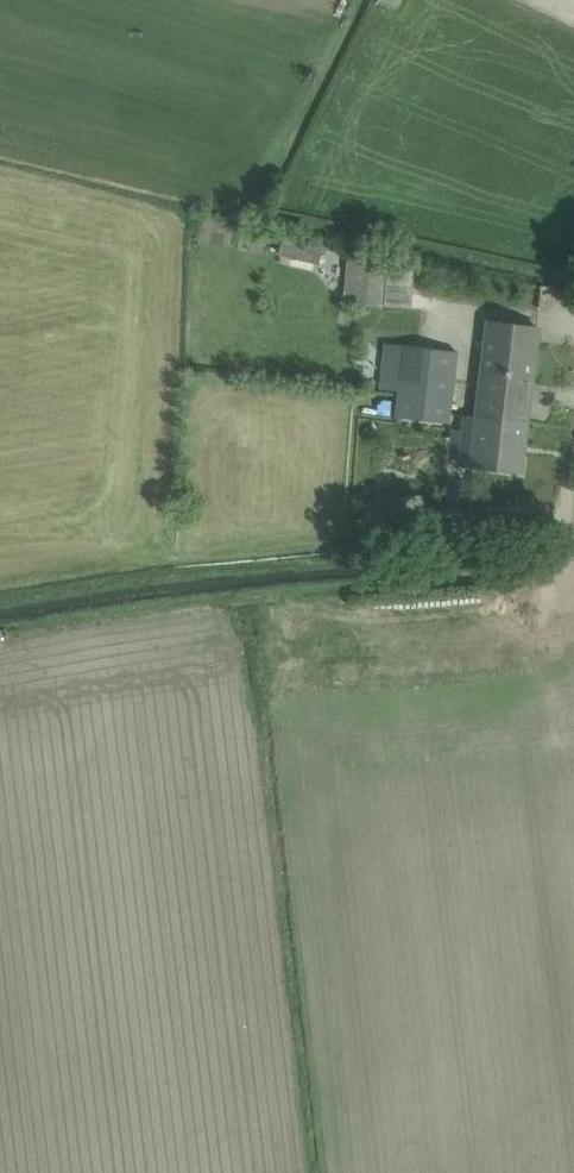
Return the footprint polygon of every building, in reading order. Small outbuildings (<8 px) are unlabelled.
[(318,266),(323,245),(283,235),(278,255),(318,266)] [(398,308),(401,259),(348,255),(344,304),(398,308)] [(529,400),(538,328),(489,322),(480,394),(529,400)] [(450,423),(458,353),(402,347),(394,417),(450,423)] [(521,472),(529,400),(480,394),(472,467),(521,472)]
